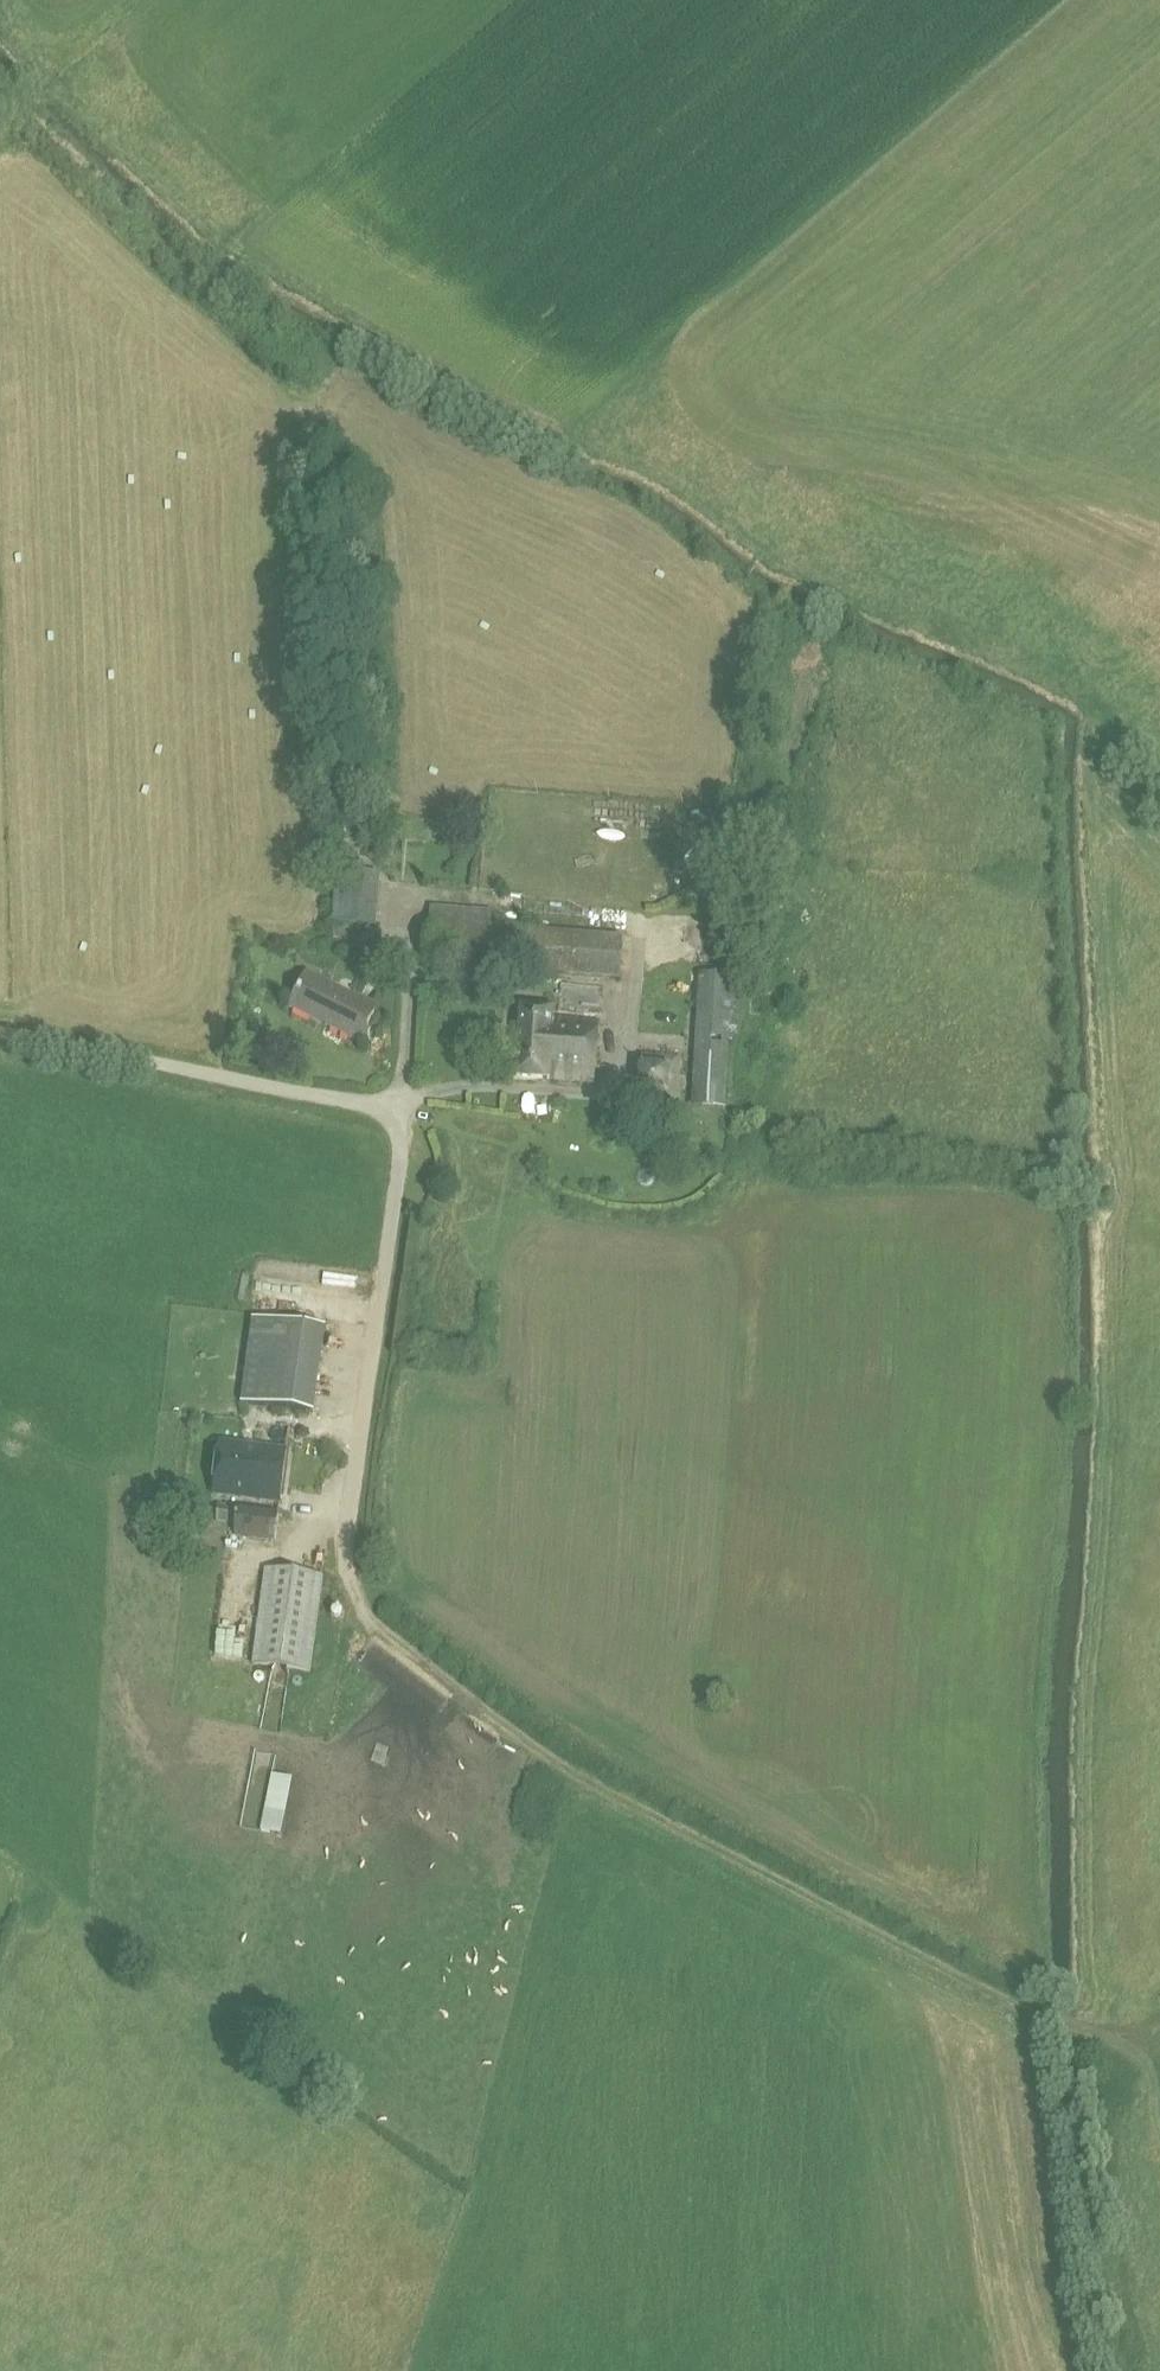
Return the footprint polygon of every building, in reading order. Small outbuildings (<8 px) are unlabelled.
[(331,823),(331,862),(360,862),(361,823),(331,823)] [(381,875),(336,870),(331,923),(377,927),(381,875)] [(625,937),(491,926),(490,926),(491,913),(431,908),(430,921),(426,965),(621,980),(625,937)] [(377,1008),(308,973),(291,1008),(359,1043),(377,1008)] [(726,1112),(733,977),(701,975),(693,1111),(726,1112)] [(594,1081),(598,1017),(555,1014),(556,1009),(555,1009),(521,1007),(516,1076),(526,1077),(594,1081)] [(642,1056),(639,1103),(679,1105),(681,1058),(642,1056)] [(242,1403),(313,1412),(325,1327),(253,1318),(242,1403)] [(340,1367),(346,1388),(360,1384),(354,1363),(340,1367)] [(280,1502),(287,1450),(221,1441),(214,1493),(280,1502)] [(237,1522),(239,1506),(218,1504),(216,1521),(237,1522)] [(278,1511),(239,1506),(237,1522),(235,1532),(274,1537),(278,1511)] [(322,1577),(265,1569),(252,1664),(309,1672),(322,1577)] [(239,1581),(234,1606),(256,1611),(262,1586),(239,1581)] [(397,1773),(403,1754),(389,1749),(382,1768),(397,1773)] [(289,1840),(303,1780),(284,1775),(270,1836),(289,1840)]
